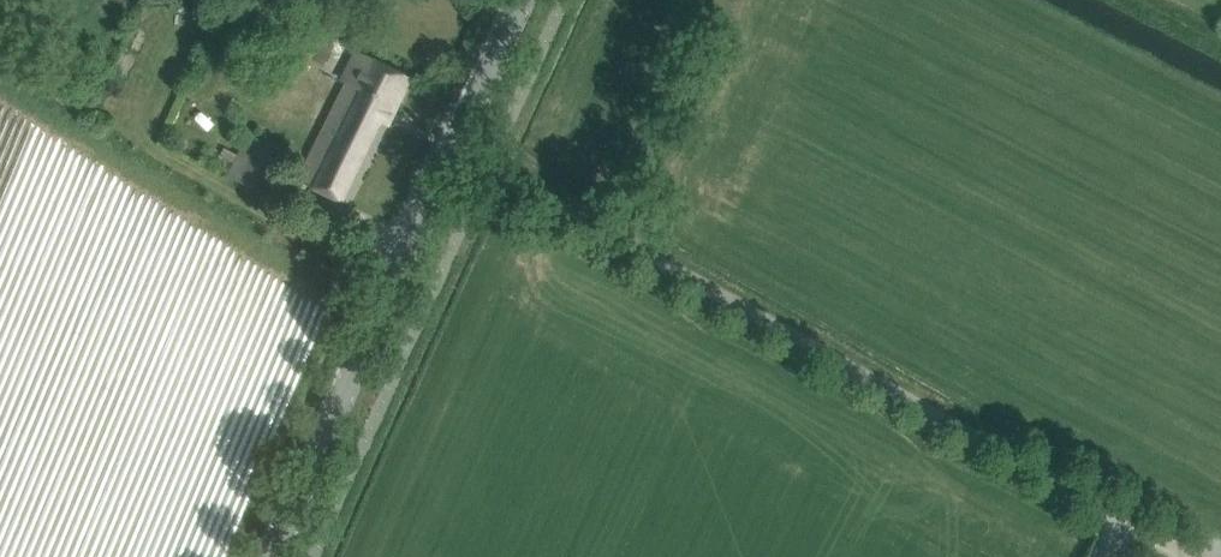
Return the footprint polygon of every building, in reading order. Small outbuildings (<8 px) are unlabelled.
[(410,78),(389,68),(357,52),(342,82),(348,85),(301,181),(348,205),(410,78)]
